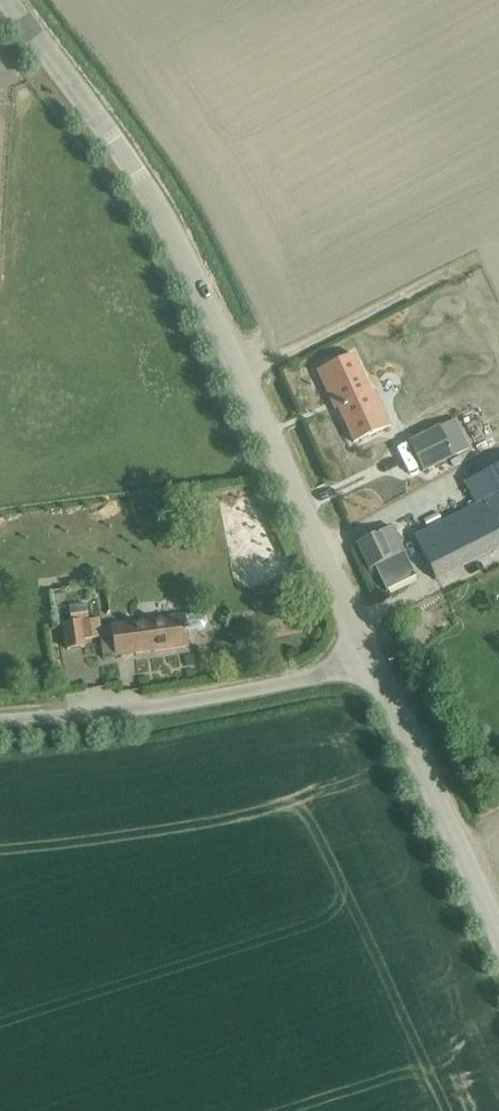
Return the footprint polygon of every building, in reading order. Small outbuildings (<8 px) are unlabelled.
[(352,443),(386,428),(352,354),(318,369),(327,389),(329,388),(337,407),(336,407),(352,443)] [(454,418),(407,442),(422,472),(453,456),(469,448),(454,418)] [(412,536),(434,579),(498,547),(498,465),(488,471),(464,483),(475,505),(444,520),(427,529),(412,536)] [(390,528),(357,544),(369,568),(372,566),(385,591),(415,576),(390,528)] [(88,571),(84,576),(85,582),(90,586),(96,585),(100,580),(99,574),(94,570),(88,571)] [(62,624),(65,651),(83,649),(82,642),(100,640),(102,657),(188,646),(186,632),(200,630),(204,628),(207,624),(206,619),(203,616),(198,615),(184,617),(184,616),(144,621),(142,610),(110,614),(111,625),(98,627),(98,622),(87,623),(85,608),(67,610),(68,624),(62,624)]
